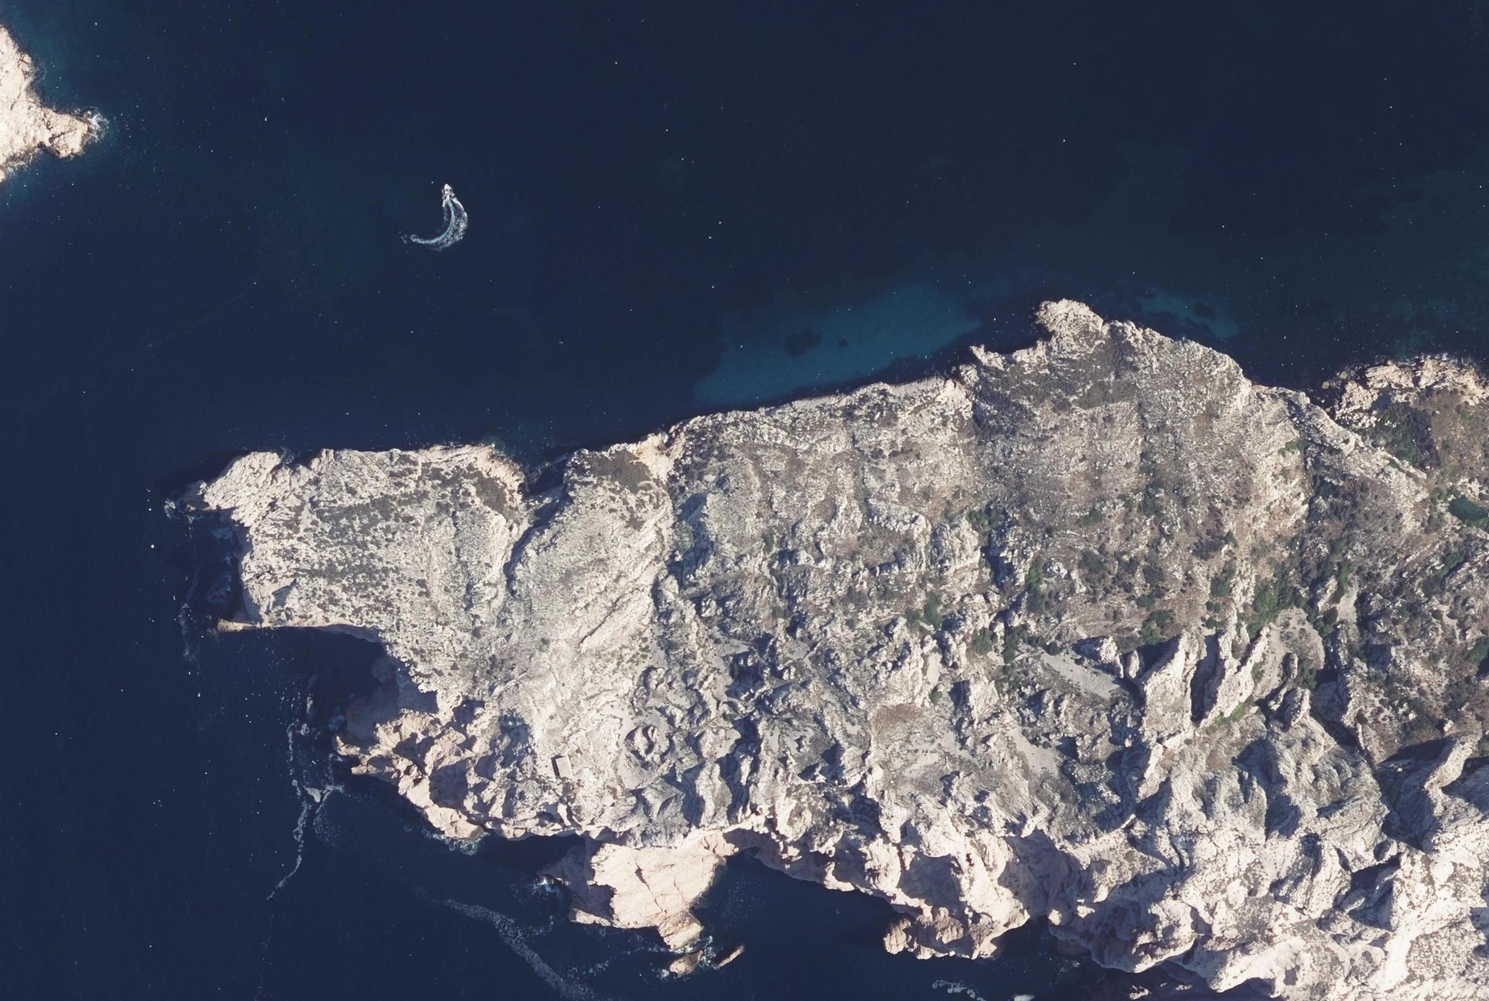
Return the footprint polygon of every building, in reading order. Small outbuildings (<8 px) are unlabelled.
[(573,772),(568,754),(557,758),(563,775),(573,772)]
